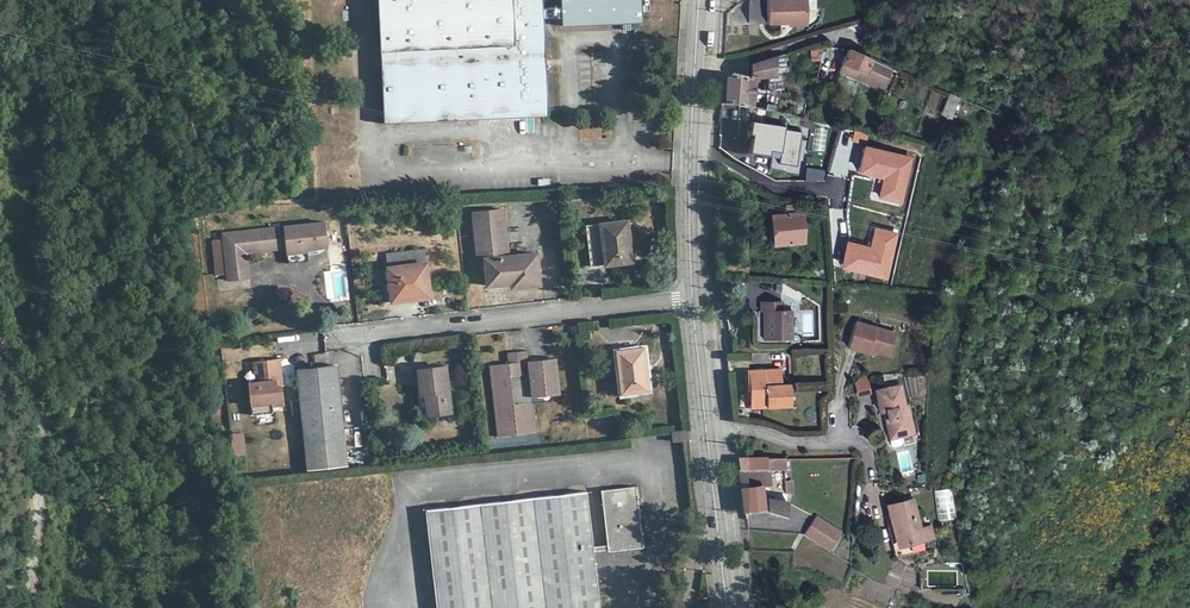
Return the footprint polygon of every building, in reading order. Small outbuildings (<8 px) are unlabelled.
[(384,123),(549,115),(544,18),(562,17),(562,26),(643,22),(642,0),(561,0),(561,7),(544,8),(543,0),(378,0),(384,123)] [(806,0),(766,0),(766,24),(806,24),(806,0)] [(820,59),(823,44),(810,47),(810,59),(820,59)] [(892,69),(847,50),(837,72),(855,79),(858,72),(863,74),(861,78),(884,87),(892,69)] [(728,76),(726,101),(751,106),(754,78),(776,76),(776,57),(749,64),(748,75),(733,72),(728,76)] [(858,72),(855,79),(882,91),(884,87),(861,78),(863,74),(858,72)] [(768,88),(765,107),(775,108),(777,90),(768,88)] [(940,114),(951,119),(959,97),(947,93),(940,114)] [(749,149),(769,152),(770,151),(780,152),(778,163),(796,166),(802,132),(785,129),(785,126),(751,121),(749,134),(752,134),(749,149)] [(785,215),(769,217),(772,244),(803,241),(799,204),(784,206),(785,215)] [(484,258),(487,285),(511,282),(528,281),(528,278),(540,277),(537,252),(509,255),(503,209),(471,212),(476,259),(484,258)] [(307,246),(328,244),(325,221),(222,233),(222,238),(227,274),(228,280),(249,278),(246,253),(286,249),(287,252),(297,251),(298,257),(308,256),(307,246)] [(595,267),(635,262),(630,222),(590,227),(595,267)] [(212,240),(216,275),(227,274),(222,238),(212,240)] [(330,267),(347,266),(346,244),(329,245),(330,267)] [(424,250),(387,255),(388,269),(392,301),(430,296),(424,250)] [(297,251),(287,252),(288,261),(309,259),(308,256),(298,257),(297,251)] [(392,301),(388,269),(374,271),(375,284),(380,283),(382,302),(392,301)] [(541,284),(540,277),(528,278),(528,281),(511,282),(511,287),(541,284)] [(761,310),(762,310),(766,310),(767,325),(763,325),(763,339),(793,339),(792,310),(782,310),(782,301),(761,301),(761,310)] [(887,355),(893,333),(853,322),(845,347),(865,353),(866,349),(872,351),(887,355)] [(621,393),(648,390),(643,349),(616,351),(621,393)] [(507,363),(489,366),(497,437),(536,432),(532,402),(546,401),(546,395),(559,393),(555,358),(527,361),(526,351),(506,353),(507,363)] [(260,381),(248,382),(250,404),(272,402),(272,405),(284,404),(282,385),(273,386),(273,381),(281,380),(279,358),(254,361),(255,372),(259,372),(260,381)] [(294,415),(302,415),(307,470),(346,466),(336,365),(297,370),(300,399),(292,401),(294,415)] [(445,366),(418,369),(421,395),(425,394),(427,415),(451,412),(445,366)] [(780,369),(748,370),(749,407),(790,405),(789,384),(781,384),(780,369)] [(855,378),(852,382),(855,395),(868,393),(864,376),(855,378)] [(899,432),(900,435),(913,433),(907,405),(904,406),(899,384),(873,390),(878,411),(883,410),(885,419),(883,420),(886,434),(899,432)] [(418,395),(420,416),(427,415),(425,394),(421,395),(418,395)] [(672,442),(689,440),(687,429),(671,431),(672,442)] [(900,443),(899,436),(886,438),(888,445),(891,447),(898,446),(900,443)] [(766,456),(739,457),(740,470),(767,468),(766,456)] [(742,487),(760,485),(768,484),(767,468),(740,470),(742,487)] [(793,480),(784,480),(784,493),(793,493),(793,480)] [(425,510),(436,607),(600,607),(593,551),(607,550),(607,551),(643,547),(636,485),(600,489),(607,545),(593,547),(587,491),(425,510)] [(742,487),(745,511),(765,509),(785,515),(787,501),(762,497),(760,485),(742,487)] [(950,488),(936,489),(938,520),(953,519),(950,488)] [(898,545),(922,540),(919,527),(912,498),(885,505),(890,526),(891,527),(894,526),(898,545)] [(814,515),(803,534),(828,549),(840,531),(814,515)] [(931,524),(919,527),(922,540),(934,537),(931,524)] [(894,557),(924,550),(922,540),(898,545),(894,526),(891,527),(890,526),(887,527),(894,557)]
